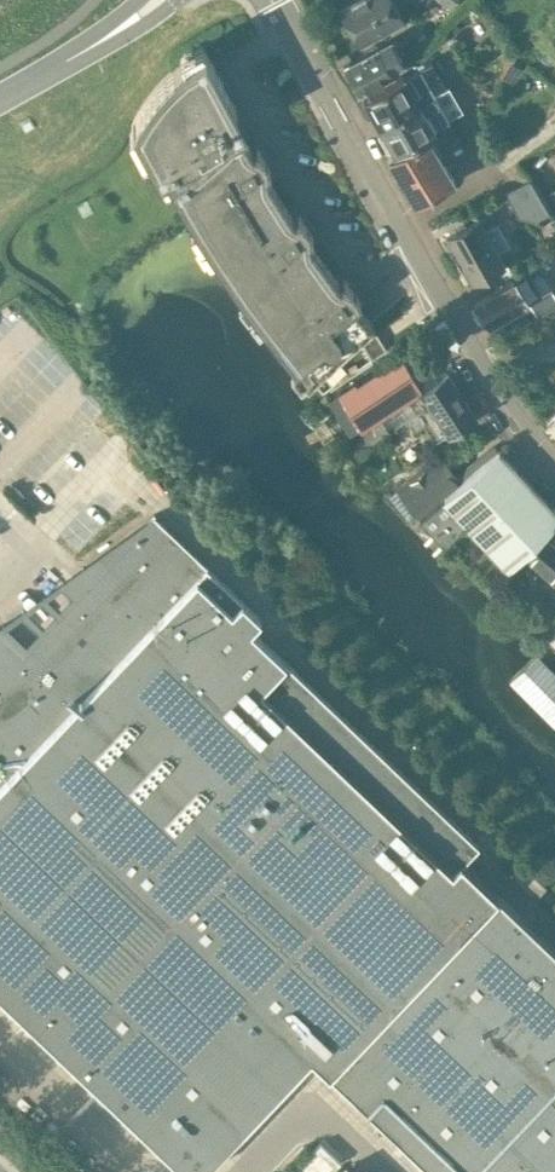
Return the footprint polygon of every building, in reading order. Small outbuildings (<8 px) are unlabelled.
[(358,42),(401,16),(391,0),(353,0),(338,9),(358,42)] [(342,66),(359,92),(392,73),(390,69),(403,61),(390,38),(376,46),(342,66)] [(313,376),(323,388),(387,348),(373,325),(375,324),(356,302),(359,300),(361,299),(360,296),(359,294),(357,291),(355,288),(353,286),(351,284),(349,281),(346,280),(344,278),(343,279),(340,282),(309,239),(312,237),(314,236),(313,234),(312,231),(310,228),(309,225),(307,222),(305,220),(303,218),(301,216),(298,214),(297,215),(294,218),(266,173),(269,171),(271,170),(270,167),(269,164),(268,162),(267,159),(265,156),(264,153),(262,151),(259,149),(257,147),(256,148),(253,150),(241,128),(247,125),(204,45),(184,59),(175,66),(167,74),(159,83),(149,95),(140,109),(132,123),(134,124),(159,172),(164,170),(171,183),(197,228),(215,256),(244,299),(264,326),(296,367),(308,380),(313,376)] [(362,98),(378,125),(433,94),(418,68),(402,77),(401,75),(362,98)] [(387,155),(387,156),(427,135),(425,132),(447,118),(433,94),(378,125),(393,151),(387,155)] [(387,156),(414,201),(453,180),(427,135),(387,156)] [(517,216),(532,220),(548,211),(528,178),(503,192),(517,216)] [(444,238),(470,282),(503,263),(478,219),(444,238)] [(472,304),(487,327),(527,301),(512,277),(472,304)] [(539,317),(554,306),(554,294),(552,289),(530,303),(539,317)] [(421,389),(422,390),(436,381),(423,360),(410,368),(402,355),(357,382),(356,379),(335,392),(357,428),(363,424),(421,389)] [(422,390),(450,432),(476,414),(448,373),(436,381),(422,390)] [(508,564),(554,520),(554,509),(498,449),(419,513),(444,539),(465,519),(508,564)] [(436,456),(397,487),(416,511),(455,480),(436,456)] [(198,576),(251,626),(261,615),(154,514),(23,651),(0,629),(0,781),(198,576)] [(527,555),(554,578),(554,542),(545,534),(527,555)] [(462,860),(479,843),(251,626),(198,576),(0,781),(0,992),(189,1171),(199,1171),(311,1054),(435,1171),(554,1171),(554,948),(462,860)] [(547,638),(554,628),(554,610),(545,621),(538,615),(530,624),(546,638),(547,638)] [(514,877),(536,898),(546,886),(525,866),(514,877)]
